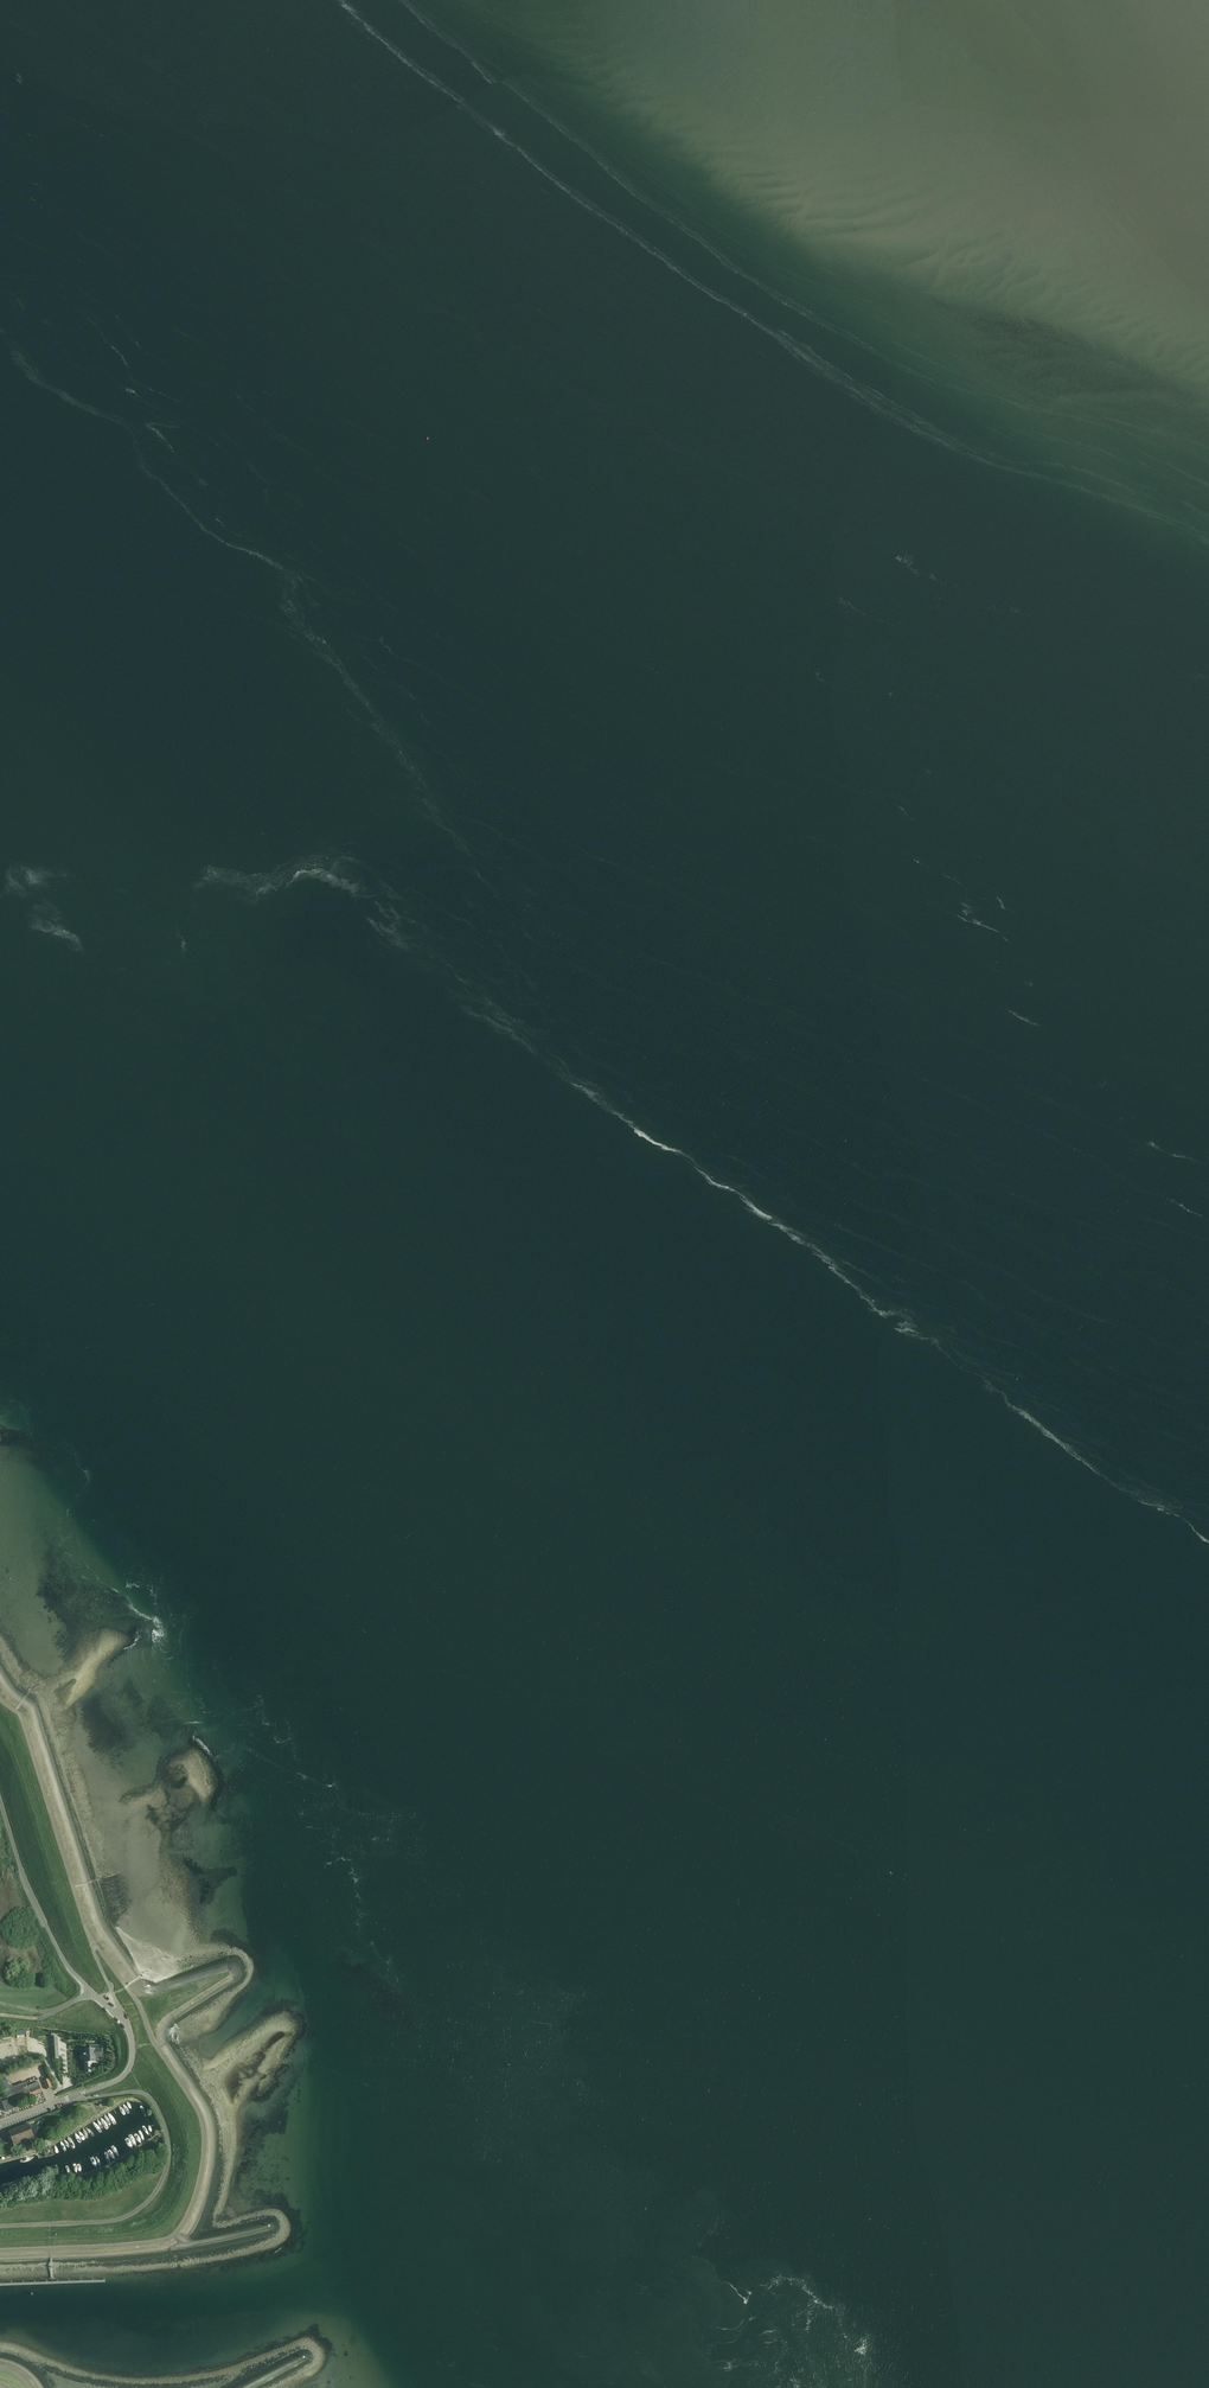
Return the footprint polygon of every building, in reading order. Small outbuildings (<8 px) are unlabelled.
[(96,2058),(103,2058),(102,2054),(103,2054),(102,2045),(90,2045),(90,2049),(85,2050),(85,2054),(84,2054),(85,2072),(91,2071),(92,2074),(92,2068),(91,2063),(96,2062),(96,2058)] [(47,2089),(53,2087),(50,2078),(43,2081),(47,2089)] [(26,2098),(32,2096),(42,2092),(38,2082),(23,2088),(24,2089),(14,2093),(15,2095),(8,2098),(9,2100),(12,2109),(19,2106),(17,2102),(26,2098)] [(12,2109),(9,2100),(2,2102),(6,2112),(12,2109)] [(10,2119),(2,2122),(5,2128),(12,2126),(10,2119)] [(34,2137),(29,2124),(9,2132),(14,2145),(34,2137)]
